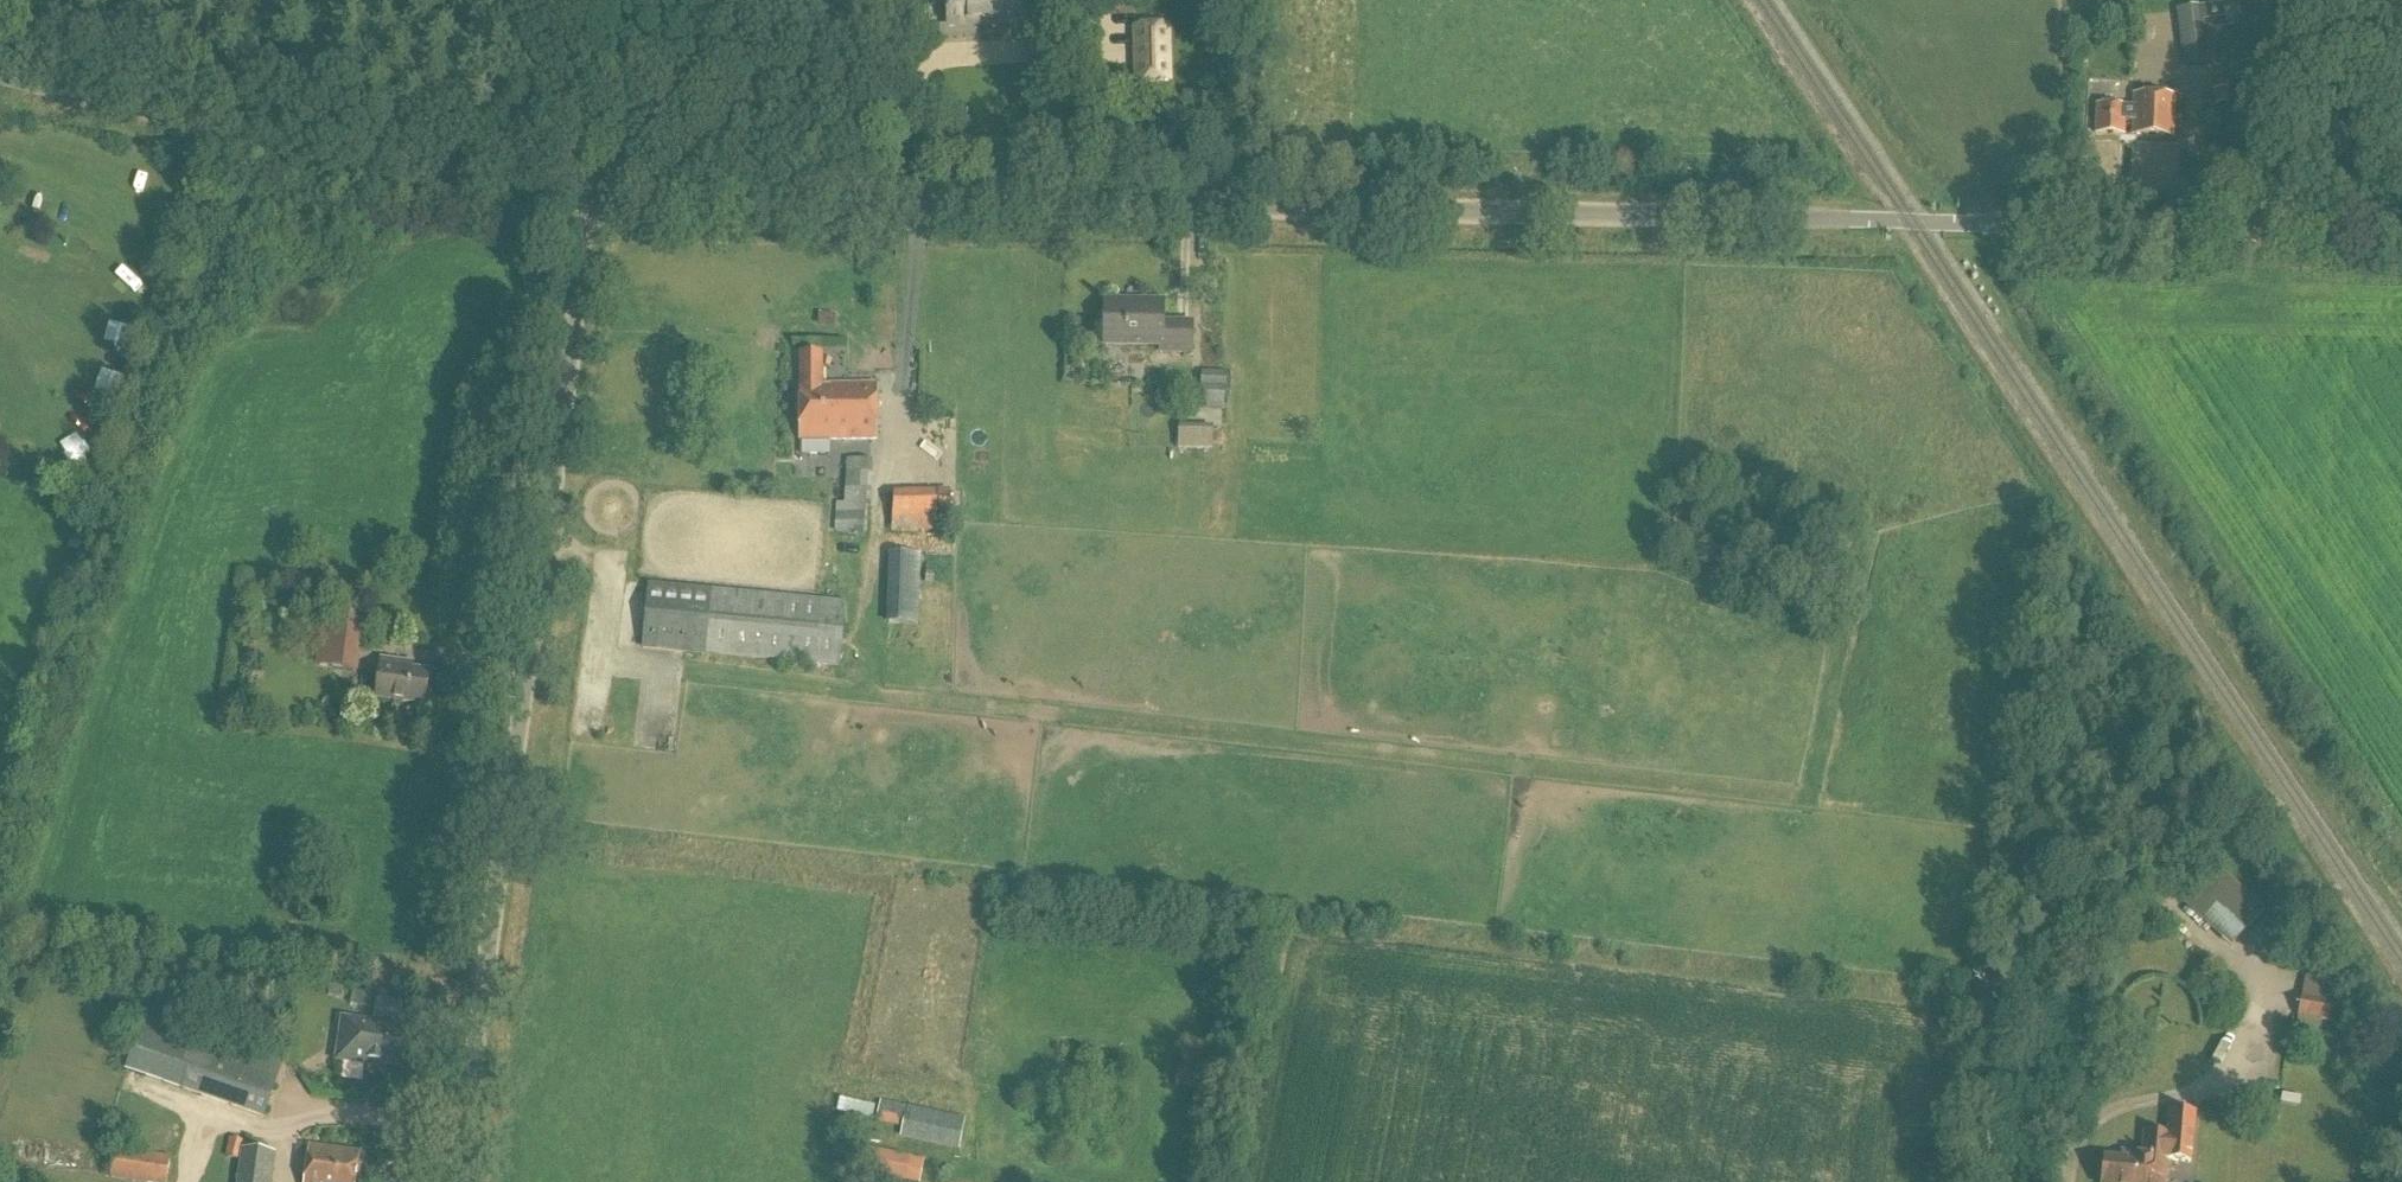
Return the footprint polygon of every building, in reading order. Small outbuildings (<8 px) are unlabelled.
[(948,23),(1021,22),(1021,0),(948,0),(948,23)] [(2183,68),(2212,64),(2207,31),(2222,29),(2219,6),(2175,12),(2183,68)] [(1171,24),(1132,25),(1133,85),(1172,84),(1171,24)] [(2270,66),(2267,56),(2232,67),(2235,77),(2270,66)] [(2236,87),(2243,130),(2259,128),(2252,85),(2236,87)] [(2227,89),(2214,90),(2216,106),(2229,104),(2227,89)] [(2173,136),(2175,96),(2134,94),(2133,107),(2095,106),(2095,134),(2124,135),(2124,122),(2133,123),(2132,134),(2173,136)] [(2145,195),(2166,195),(2165,160),(2144,160),(2145,195)] [(1161,322),(1161,302),(1140,302),(1139,309),(1104,309),(1104,344),(1160,344),(1160,351),(1191,351),(1191,322),(1161,322)] [(840,439),(840,385),(822,385),(822,353),(800,353),(800,439),(840,439)] [(1224,405),(1226,377),(1202,375),(1200,404),(1207,404),(1206,409),(1222,410),(1222,405),(1224,405)] [(840,385),(840,439),(877,439),(877,385),(840,385)] [(1177,450),(1213,449),(1212,427),(1177,427),(1177,450)] [(869,510),(872,461),(847,460),(844,504),(836,504),(834,534),(864,536),(865,509),(869,510)] [(891,534),(937,532),(937,520),(951,520),(950,491),(890,493),(891,534)] [(918,626),(920,556),(889,555),(887,625),(918,626)] [(925,583),(933,583),(933,572),(925,572),(925,583)] [(840,667),(846,602),(647,584),(641,650),(840,667)] [(359,673),(365,619),(322,613),(316,668),(359,673)] [(426,706),(430,672),(411,670),(412,663),(382,659),(376,700),(426,706)] [(2265,955),(2288,931),(2270,913),(2246,936),(2265,955)] [(2331,1003),(2332,992),(2330,992),(2331,984),(2303,980),(2300,999),(2301,999),(2298,1019),(2328,1022),(2330,1003),(2331,1003)] [(330,986),(329,996),(343,998),(344,987),(330,986)] [(201,1024),(147,1006),(124,1072),(263,1120),(286,1054),(227,1034),(230,1024),(204,1015),(201,1024)] [(400,1066),(405,1031),(374,1026),(374,1023),(344,1019),(337,1060),(367,1064),(367,1061),(400,1066)] [(1231,1098),(1236,1070),(1180,1061),(1175,1089),(1231,1098)] [(958,1151),(965,1120),(881,1102),(876,1123),(902,1129),(900,1139),(958,1151)] [(2195,1112),(2170,1111),(2169,1133),(2146,1132),(2145,1157),(2133,1156),(2134,1151),(2119,1150),(2118,1158),(2102,1158),(2101,1181),(2165,1181),(2166,1160),(2192,1162),(2195,1112)] [(275,1154),(243,1151),(244,1142),(229,1139),(225,1158),(239,1160),(236,1181),(272,1181),(275,1154)] [(309,1144),(309,1146),(304,1181),(356,1181),(360,1151),(309,1144)] [(90,1146),(90,1147),(86,1175),(89,1175),(109,1178),(109,1179),(130,1181),(166,1181),(170,1157),(90,1146)] [(911,1158),(864,1148),(859,1173),(901,1181),(907,1181),(911,1158)]
